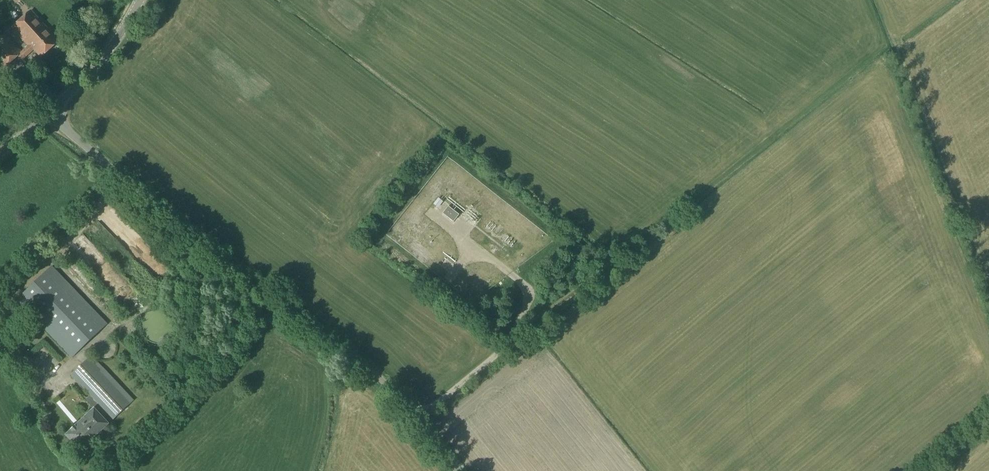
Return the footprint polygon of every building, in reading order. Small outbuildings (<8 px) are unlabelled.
[(58,42),(47,30),(48,29),(31,11),(12,29),(28,46),(22,52),(5,34),(0,38),(0,64),(5,69),(18,57),(22,61),(34,50),(41,58),(58,42)] [(10,92),(1,82),(0,83),(0,100),(10,92)] [(438,198),(433,205),(438,208),(443,202),(438,198)] [(453,222),(459,215),(448,207),(442,214),(453,222)] [(474,221),(483,222),(485,213),(475,212),(474,221)] [(72,358),(107,324),(52,266),(16,301),(72,358)] [(129,316),(132,319),(145,307),(142,305),(129,316)] [(100,372),(88,359),(70,375),(90,396),(85,401),(93,410),(66,435),(79,451),(94,438),(96,439),(99,440),(103,436),(103,433),(101,431),(109,424),(103,419),(107,415),(112,420),(134,401),(104,368),(100,372)]
